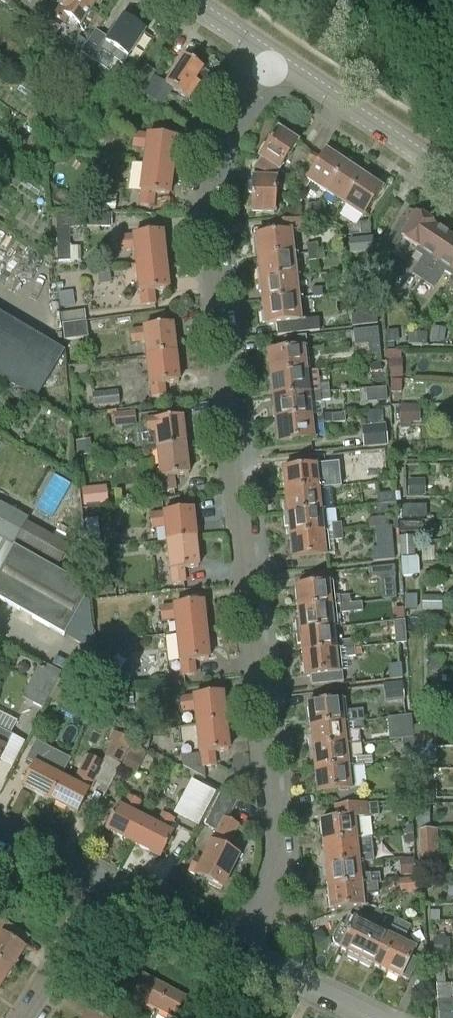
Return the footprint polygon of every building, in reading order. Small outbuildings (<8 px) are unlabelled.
[(53,10),(43,4),(31,22),(55,39),(68,19),(79,26),(97,0),(65,0),(54,16),(51,14),(53,10)] [(80,53),(106,71),(115,58),(123,64),(145,32),(141,29),(142,27),(133,21),(132,23),(123,17),(107,40),(95,32),(80,53)] [(141,94),(161,107),(172,90),(188,101),(198,85),(202,88),(211,75),(184,58),(166,85),(152,76),(141,94)] [(259,159),(261,160),(279,172),(298,144),(277,131),(267,147),(263,145),(258,152),(261,155),(259,159)] [(2,160),(14,142),(4,135),(0,141),(0,159),(2,160)] [(145,149),(144,164),(172,168),(176,139),(147,136),(147,137),(134,135),(132,147),(145,149)] [(316,166),(307,180),(325,192),(344,165),(336,160),(337,156),(330,152),(327,154),(325,152),(320,159),(312,154),(308,160),(316,166)] [(279,172),(261,160),(254,170),(254,180),(252,180),(252,184),(248,185),(247,193),(251,194),(250,213),(274,214),(277,175),(279,172)] [(172,168),(144,164),(140,193),(141,193),(139,206),(151,208),(153,194),(168,196),(172,168)] [(325,192),(344,205),(362,177),(354,172),(355,168),(349,164),(346,166),(344,165),(325,192)] [(362,177),(344,205),(362,218),(381,190),(372,184),(373,180),(367,176),(364,179),(362,177)] [(94,208),(115,210),(116,196),(96,194),(94,208)] [(314,204),(315,214),(323,213),(322,203),(314,204)] [(307,215),(315,214),(314,204),(306,205),(307,215)] [(399,224),(388,241),(395,246),(401,237),(419,249),(434,227),(435,226),(416,213),(415,215),(408,210),(402,219),(399,224)] [(84,214),(84,227),(112,227),(112,213),(84,214)] [(70,246),(70,238),(70,228),(79,228),(84,227),(84,214),(58,215),(58,228),(58,233),(59,262),(71,262),(70,246)] [(256,239),(253,240),(254,250),(257,250),(258,259),(293,255),(290,233),(305,231),(304,219),(274,223),(276,234),(256,237),(256,239)] [(359,223),(361,236),(370,235),(369,222),(359,223)] [(418,263),(411,273),(422,280),(451,238),(434,227),(419,249),(412,259),(418,263)] [(134,249),(136,265),(164,261),(161,233),(133,236),(133,237),(119,239),(121,251),(134,249)] [(42,235),(36,244),(45,250),(51,241),(42,235)] [(422,280),(432,287),(443,271),(450,275),(452,271),(452,270),(452,240),(451,238),(422,280)] [(348,243),(350,255),(372,253),(371,240),(348,243)] [(318,243),(307,244),(307,253),(323,252),(323,251),(318,251),(318,243)] [(323,252),(307,253),(308,262),(324,261),(323,252)] [(259,270),(257,271),(258,281),(295,278),(293,255),(258,259),(259,270)] [(164,261),(136,265),(140,293),(141,293),(142,306),(154,305),(153,292),(168,290),(164,261)] [(97,271),(98,285),(111,284),(109,270),(97,271)] [(295,278),(258,281),(259,292),(262,292),(263,303),(297,300),(295,278)] [(322,287),(312,288),(312,297),(323,297),(322,287)] [(72,291),(58,293),(60,307),(74,306),(72,291)] [(264,313),(261,313),(262,323),(265,323),(265,326),(275,325),(276,336),(318,331),(317,318),(299,320),(297,300),(263,303),(264,313)] [(84,311),(61,313),(62,325),(86,322),(84,311)] [(349,314),(350,327),(377,325),(376,312),(349,314)] [(35,401),(64,352),(0,315),(0,380),(35,401)] [(86,322),(62,325),(64,341),(87,338),(86,322)] [(145,342),(146,357),(175,354),(171,325),(143,329),(143,330),(130,331),(131,343),(145,342)] [(431,326),(429,341),(444,343),(446,329),(431,326)] [(397,329),(385,330),(386,343),(398,341),(397,329)] [(373,346),(375,357),(385,356),(383,330),(358,332),(360,347),(373,346)] [(408,332),(408,345),(426,345),(426,332),(408,332)] [(268,353),(271,376),(305,372),(305,370),(309,369),(306,335),(284,338),(285,351),(268,353)] [(175,354),(146,357),(150,386),(151,386),(153,399),(164,398),(163,384),(178,383),(175,354)] [(387,359),(387,379),(399,379),(400,359),(387,359)] [(380,365),(370,366),(371,373),(381,372),(380,365)] [(271,379),(269,380),(270,388),(272,389),(273,398),(307,395),(329,393),(328,385),(306,387),(305,372),(271,376),(271,379)] [(391,381),(391,394),(401,394),(401,381),(391,381)] [(387,385),(377,386),(378,401),(388,401),(387,385)] [(92,393),(93,406),(119,404),(118,391),(92,393)] [(274,408),(272,410),(273,417),(275,418),(276,421),(309,418),(308,403),(330,400),(329,393),(307,395),(273,398),(274,408)] [(414,422),(414,406),(400,406),(400,422),(414,422)] [(366,412),(367,426),(381,424),(379,410),(366,412)] [(112,415),(113,425),(135,423),(134,413),(112,415)] [(142,451),(154,450),(185,446),(182,418),(155,421),(155,414),(139,415),(142,451)] [(309,418),(276,421),(278,444),(312,440),(310,426),(345,422),(345,414),(309,418)] [(381,424),(367,426),(360,426),(363,448),(386,446),(384,424),(381,424)] [(185,446),(154,450),(157,479),(158,478),(160,492),(172,491),(173,477),(188,475),(185,446)] [(358,454),(361,478),(385,476),(382,452),(358,454)] [(284,493),(318,490),(321,489),(319,467),(282,470),(284,493)] [(423,479),(407,480),(408,497),(424,495),(423,479)] [(105,486),(81,488),(83,506),(107,504),(105,486)] [(282,504),(283,516),(320,512),(318,490),(284,493),(285,503),(282,504)] [(394,491),(377,493),(378,503),(395,502),(394,491)] [(403,518),(426,518),(425,504),(403,505),(403,518)] [(55,571),(65,552),(23,528),(27,520),(0,505),(0,541),(55,571)] [(167,526),(169,542),(195,539),(192,510),(163,513),(163,515),(150,516),(151,528),(167,526)] [(288,527),(289,538),(322,534),(320,512),(283,516),(285,528),(288,527)] [(386,517),(369,518),(370,528),(387,526),(386,517)] [(330,525),(331,533),(340,532),(340,524),(330,525)] [(376,546),(370,546),(372,563),(393,561),(390,528),(375,530),(376,546)] [(340,532),(331,533),(331,541),(341,541),(340,532)] [(100,546),(99,534),(86,535),(87,548),(100,546)] [(324,534),(322,534),(289,538),(291,560),(325,557),(323,544),(325,544),(324,534)] [(401,536),(401,556),(414,556),(414,535),(401,536)] [(195,539),(169,542),(172,570),(173,570),(175,584),(187,582),(185,569),(198,567),(195,539)] [(63,636),(89,590),(55,571),(0,541),(0,600),(63,636)] [(368,569),(369,580),(395,578),(394,567),(368,569)] [(312,586),(294,588),(297,610),(331,607),(332,607),(338,606),(337,598),(337,597),(330,598),(328,584),(333,584),(332,574),(311,576),(312,586)] [(94,579),(95,595),(113,594),(112,578),(94,579)] [(359,596),(337,598),(338,606),(360,604),(359,596)] [(405,596),(405,611),(417,611),(417,596),(405,596)] [(421,610),(440,610),(440,596),(421,596),(421,610)] [(175,619),(177,635),(205,631),(202,603),(173,606),(173,607),(160,609),(161,621),(175,619)] [(360,604),(338,606),(339,613),(361,611),(360,604)] [(298,620),(295,621),(296,633),(333,629),(331,607),(297,611),(298,620)] [(393,624),(395,645),(406,644),(404,623),(393,624)] [(333,629),(296,633),(297,645),(300,644),(301,653),(355,647),(355,640),(334,642),(333,629)] [(205,631),(177,635),(180,663),(181,663),(183,677),(195,675),(193,662),(208,660),(205,631)] [(355,647),(301,653),(304,677),(316,676),(317,688),(343,685),(342,673),(337,674),(336,660),(354,659),(354,657),(363,656),(362,646),(355,647)] [(431,684),(442,684),(441,657),(431,657),(431,684)] [(38,668),(22,699),(43,710),(62,674),(47,667),(45,672),(38,668)] [(402,683),(385,684),(387,703),(403,701),(402,683)] [(132,693),(120,694),(120,705),(132,704),(132,693)] [(193,698),(180,700),(181,712),(195,710),(196,726),(225,723),(221,694),(193,697),(193,698)] [(433,708),(452,708),(452,695),(433,695),(433,708)] [(344,701),(307,705),(309,727),(363,722),(362,711),(342,713),(341,702),(345,702),(344,701)] [(452,724),(452,711),(435,711),(434,724),(452,724)] [(401,740),(411,739),(413,739),(410,715),(399,716),(401,740)] [(310,738),(307,738),(308,750),(346,746),(361,745),(359,731),(364,730),(363,722),(309,727),(310,738)] [(200,754),(180,756),(181,767),(204,778),(203,768),(214,766),(213,753),(228,751),(225,723),(196,726),(200,754)] [(412,726),(413,747),(436,746),(435,725),(412,726)] [(141,727),(134,744),(147,750),(148,748),(149,731),(141,727)] [(12,736),(0,730),(0,759),(12,736)] [(116,734),(105,757),(120,764),(131,741),(116,734)] [(411,739),(401,740),(403,758),(413,757),(411,739)] [(33,764),(21,786),(49,801),(50,800),(49,799),(61,778),(70,760),(34,742),(25,759),(33,764)] [(346,746),(308,750),(310,762),(313,762),(314,772),(358,768),(372,767),(372,756),(362,757),(361,745),(346,746)] [(127,755),(122,766),(136,773),(141,763),(127,755)] [(61,778),(49,799),(50,800),(49,801),(77,815),(88,792),(89,793),(95,781),(100,784),(95,794),(103,798),(120,765),(120,764),(105,757),(102,764),(87,756),(72,784),(61,778)] [(358,768),(314,772),(316,794),(337,792),(338,803),(360,801),(359,787),(358,768)] [(396,796),(412,795),(411,780),(395,781),(396,796)] [(190,782),(172,815),(197,828),(214,794),(190,782)] [(423,786),(423,800),(436,800),(436,786),(423,786)] [(105,830),(132,844),(144,821),(133,815),(139,802),(129,797),(123,810),(117,807),(105,830)] [(337,820),(319,822),(322,844),(358,840),(357,833),(356,833),(354,818),(379,815),(377,804),(336,809),(337,820)] [(430,828),(429,804),(418,804),(419,828),(430,828)] [(196,858),(188,873),(220,888),(218,891),(220,892),(237,858),(225,851),(237,827),(223,820),(223,818),(212,812),(204,827),(216,833),(202,861),(196,858)] [(144,821),(132,844),(160,858),(178,824),(172,821),(173,820),(162,814),(156,827),(144,821)] [(436,828),(419,829),(421,859),(438,858),(436,828)] [(323,855),(320,855),(321,867),(359,863),(357,847),(374,845),(373,838),(358,840),(322,844),(323,855)] [(413,860),(399,860),(400,878),(413,877),(413,860)] [(359,863),(321,867),(322,879),(325,879),(327,889),(362,885),(361,885),(362,885),(378,883),(381,883),(380,874),(360,876),(359,863)] [(400,880),(400,892),(406,892),(407,894),(418,894),(417,879),(400,880)] [(362,885),(327,889),(329,911),(364,908),(363,896),(379,894),(378,883),(362,885),(361,885),(362,885)] [(373,926),(376,927),(383,914),(376,910),(371,919),(373,926)] [(438,912),(429,913),(429,922),(438,922),(438,912)] [(339,924),(332,939),(334,945),(340,948),(339,950),(348,955),(347,958),(354,961),(370,929),(353,920),(354,919),(348,916),(345,923),(339,924)] [(370,929),(354,961),(368,968),(370,965),(377,969),(392,940),(398,928),(401,922),(394,918),(391,925),(390,924),(384,936),(370,929)] [(11,970),(24,950),(1,935),(8,924),(0,919),(0,963),(11,970)] [(392,940),(377,969),(399,980),(401,978),(408,981),(418,961),(411,958),(414,951),(402,944),(402,943),(407,933),(410,926),(401,922),(398,928),(392,940)] [(433,939),(432,956),(448,956),(448,939),(433,939)] [(11,970),(0,963),(0,987),(11,970)] [(445,971),(435,972),(436,984),(445,983),(445,971)] [(124,993),(156,1010),(168,989),(135,972),(124,993)] [(156,1010),(172,1017),(194,1017),(200,1006),(168,989),(156,1010)] [(437,1001),(438,1014),(452,1014),(452,1000),(437,1001)]
